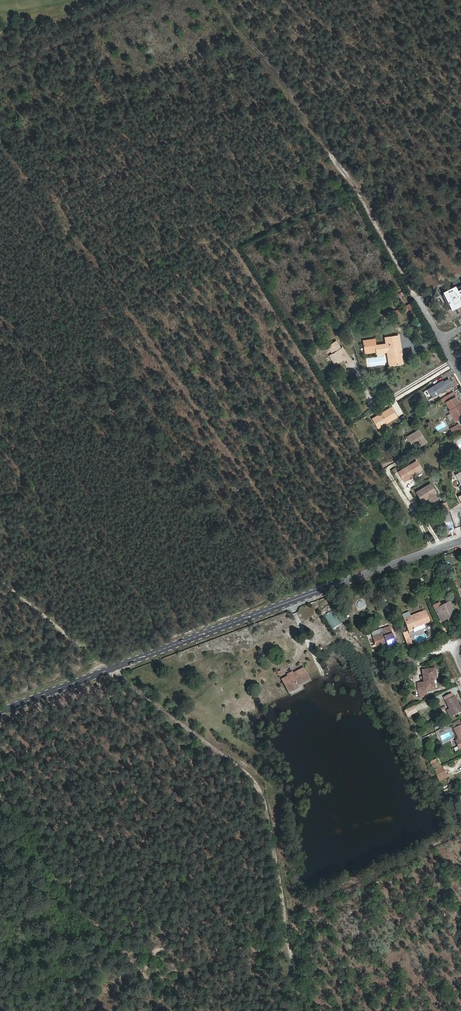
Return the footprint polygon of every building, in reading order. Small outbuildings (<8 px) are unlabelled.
[(443,290),(460,316),(460,280),(443,290)] [(401,351),(399,335),(388,337),(388,343),(386,344),(375,345),(375,339),(363,341),(365,353),(376,352),(377,354),(387,352),(390,352),(392,366),(403,364),(401,355),(400,355),(400,351),(401,351)] [(443,381),(428,390),(433,398),(453,385),(449,379),(444,382),(443,381)] [(460,418),(460,407),(460,405),(455,397),(446,402),(451,410),(450,411),(456,421),(460,418)] [(392,408),(372,419),(378,428),(397,417),(392,408)] [(450,429),(453,433),(460,429),(460,428),(459,424),(450,429)] [(419,430),(407,437),(413,446),(418,443),(419,443),(421,446),(427,443),(419,430)] [(415,473),(421,469),(416,461),(399,472),(404,482),(412,477),(411,475),(412,474),(412,473),(414,472),(415,473)] [(436,493),(431,484),(416,492),(422,501),(428,498),(431,503),(437,499),(434,494),(436,493)] [(447,530),(454,528),(449,510),(442,512),(447,530)] [(456,615),(450,602),(442,606),(435,609),(441,622),(445,620),(444,618),(451,615),(452,617),(456,615)] [(329,605),(320,612),(336,635),(345,629),(329,605)] [(424,625),(431,622),(426,610),(419,612),(420,615),(405,621),(409,631),(413,629),(414,632),(426,628),(424,625)] [(405,621),(420,615),(419,612),(411,616),(409,612),(402,614),(405,621)] [(396,643),(390,626),(371,632),(377,648),(387,644),(387,646),(396,643)] [(288,687),(310,677),(304,666),(282,676),(288,687)] [(435,688),(433,680),(432,680),(432,678),(433,678),(436,678),(435,668),(422,670),(424,683),(417,684),(419,697),(426,694),(426,690),(435,688)] [(454,696),(453,697),(451,693),(444,697),(446,700),(450,709),(453,715),(453,716),(460,712),(460,710),(454,696)] [(454,728),(453,728),(458,739),(455,741),(457,746),(460,751),(460,725),(454,728)] [(447,777),(442,766),(434,770),(439,781),(447,777)]
